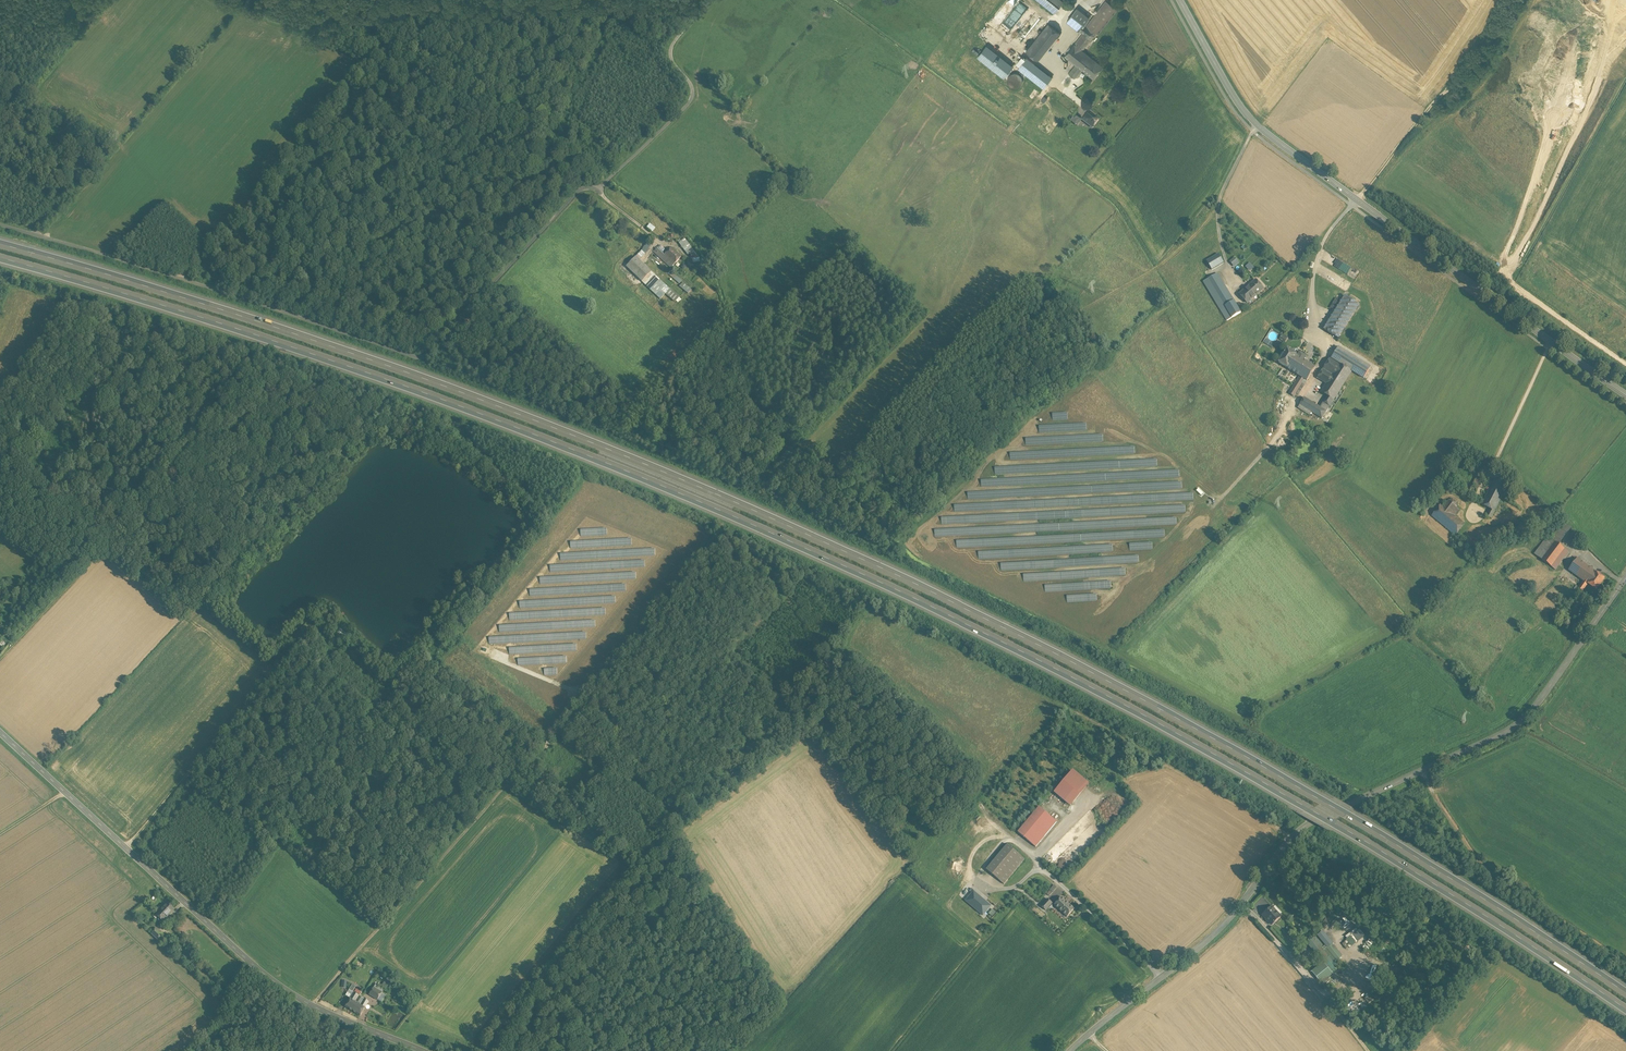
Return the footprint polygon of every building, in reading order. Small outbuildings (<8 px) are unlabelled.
[(1021,43),(1041,15),(1019,0),(999,28),(1021,43)] [(1061,0),(1039,0),(1055,13),(1063,2),(1061,0)] [(1106,0),(1087,24),(1097,32),(1096,32),(1098,34),(1117,9),(1106,0)] [(1089,17),(1077,8),(1067,20),(1079,30),(1085,23),(1089,17)] [(1060,32),(1048,23),(1026,50),(1038,60),(1060,32)] [(1085,23),(1079,30),(1083,33),(1074,43),(1083,50),(1096,32),(1097,32),(1087,24),(1085,23)] [(1083,50),(1074,43),(1065,55),(1076,64),(1082,68),(1091,56),(1083,50)] [(1012,66),(987,45),(978,56),(1004,77),(1012,66)] [(1091,56),(1082,68),(1093,77),(1103,66),(1091,56)] [(1052,77),(1027,57),(1018,68),(1044,88),(1052,77)] [(1076,64),(1069,73),(1075,77),(1082,68),(1076,64)] [(1022,83),(1023,80),(1022,77),(1020,75),(1018,73),(1015,72),(1012,73),(1010,75),(1008,77),(1007,80),(1008,83),(1010,85),(1012,87),(1015,88),(1018,87),(1020,85),(1022,83)] [(1099,120),(1087,111),(1081,119),(1093,128),(1099,120)] [(1081,116),(1076,113),(1070,121),(1075,124),(1081,116)] [(694,251),(684,238),(679,243),(688,255),(690,254),(694,251)] [(648,242),(641,251),(645,254),(651,244),(648,242)] [(681,257),(671,247),(664,255),(657,248),(654,252),(671,268),(681,257)] [(641,251),(636,257),(639,260),(645,254),(641,251)] [(1219,255),(1207,262),(1211,269),(1223,262),(1219,255)] [(636,257),(635,257),(626,267),(642,282),(651,272),(639,260),(636,257)] [(1229,261),(1234,267),(1239,262),(1234,257),(1229,261)] [(1249,271),(1254,267),(1250,262),(1245,266),(1249,271)] [(651,272),(642,282),(648,287),(657,277),(651,272)] [(1217,273),(1209,279),(1216,290),(1221,287),(1224,285),(1217,273)] [(679,283),(682,280),(675,274),(672,278),(679,283)] [(665,285),(657,277),(648,287),(656,295),(665,285)] [(1256,280),(1240,294),(1248,303),(1264,289),(1256,280)] [(691,290),(683,283),(679,286),(688,294),(691,290)] [(665,285),(656,295),(660,299),(665,294),(669,289),(665,285)] [(1227,296),(1221,287),(1216,290),(1225,306),(1234,301),(1230,295),(1227,296)] [(669,289),(665,294),(669,297),(674,292),(670,288),(669,289)] [(674,292),(669,297),(675,302),(679,297),(674,292)] [(1345,296),(1324,330),(1338,338),(1359,305),(1345,296)] [(1241,312),(1234,301),(1225,306),(1232,318),(1241,312)] [(1232,318),(1225,306),(1220,309),(1227,321),(1232,318)] [(1101,326),(1096,331),(1102,337),(1107,331),(1101,326)] [(1305,343),(1297,356),(1301,359),(1306,350),(1311,353),(1320,359),(1324,354),(1305,343)] [(1371,367),(1338,347),(1331,358),(1364,378),(1371,367)] [(1296,355),(1287,349),(1279,363),(1287,368),(1296,355)] [(1306,350),(1301,359),(1306,361),(1311,353),(1306,350)] [(1297,356),(1296,355),(1287,368),(1287,369),(1300,377),(1305,380),(1307,381),(1316,367),(1306,361),(1301,359),(1297,356)] [(1330,358),(1317,378),(1326,384),(1339,363),(1330,358)] [(1326,384),(1321,392),(1327,396),(1334,400),(1352,372),(1339,363),(1326,384)] [(1305,380),(1300,377),(1289,394),(1294,397),(1302,384),(1305,380)] [(1334,400),(1327,396),(1323,402),(1330,406),(1334,400)] [(1320,408),(1304,398),(1298,408),(1309,415),(1311,412),(1322,419),(1327,412),(1320,408)] [(1330,406),(1323,402),(1320,408),(1327,412),(1330,406)] [(1507,487),(1494,480),(1487,494),(1500,501),(1507,487)] [(1500,501),(1487,494),(1481,504),(1490,509),(1494,511),(1500,501)] [(1453,500),(1449,500),(1444,506),(1452,513),(1457,507),(1457,503),(1453,500)] [(1444,506),(1441,504),(1431,516),(1455,536),(1464,523),(1455,515),(1452,513),(1444,506)] [(1494,511),(1490,509),(1486,516),(1491,519),(1495,512),(1494,511)] [(1563,522),(1550,539),(1555,542),(1559,545),(1571,528),(1563,522)] [(1555,542),(1542,560),(1551,567),(1554,562),(1559,566),(1564,558),(1560,555),(1564,549),(1559,545),(1555,542)] [(1569,552),(1564,549),(1560,555),(1564,558),(1569,552)] [(1596,572),(1577,558),(1575,562),(1568,570),(1583,581),(1588,584),(1596,572)] [(1596,572),(1588,584),(1596,590),(1605,578),(1596,572)] [(1576,591),(1581,594),(1588,584),(1583,581),(1579,587),(1576,591)] [(337,633),(344,637),(347,633),(339,628),(337,633)] [(1073,771),(1056,792),(1071,805),(1088,784),(1073,771)] [(1057,822),(1039,807),(1027,822),(1044,837),(1057,822)] [(1044,837),(1027,822),(1018,832),(1036,847),(1044,837)] [(1007,844),(986,869),(1004,884),(1025,859),(1007,844)] [(991,906),(974,891),(972,893),(966,901),(983,915),(991,906)] [(1075,909),(1062,897),(1054,905),(1067,917),(1075,909)] [(1053,903),(1048,899),(1041,906),(1046,910),(1053,903)] [(168,903),(157,914),(164,920),(174,909),(168,903)] [(1281,916),(1272,907),(1265,913),(1267,916),(1265,918),(1272,925),(1281,916)] [(163,935),(156,928),(151,934),(158,940),(163,935)] [(1358,940),(1352,933),(1355,932),(1352,928),(1348,932),(1351,936),(1344,941),(1349,947),(1358,940)] [(1315,938),(1310,942),(1309,941),(1306,945),(1313,954),(1322,946),(1315,938)] [(1335,944),(1326,948),(1333,962),(1341,958),(1335,944)] [(1337,967),(1324,951),(1318,956),(1325,964),(1330,970),(1331,972),(1337,967)] [(1325,964),(1321,967),(1323,969),(1320,972),(1316,976),(1319,980),(1330,970),(1325,964)] [(1330,970),(1319,980),(1321,982),(1332,973),(1331,972),(1330,970)] [(391,985),(385,981),(382,986),(388,990),(391,985)] [(382,993),(374,987),(369,995),(377,1000),(382,993)] [(354,993),(350,998),(345,1007),(353,1011),(358,1003),(355,1001),(359,995),(354,993)] [(361,1005),(358,1003),(353,1011),(360,1016),(369,1002),(364,999),(361,1005)]
